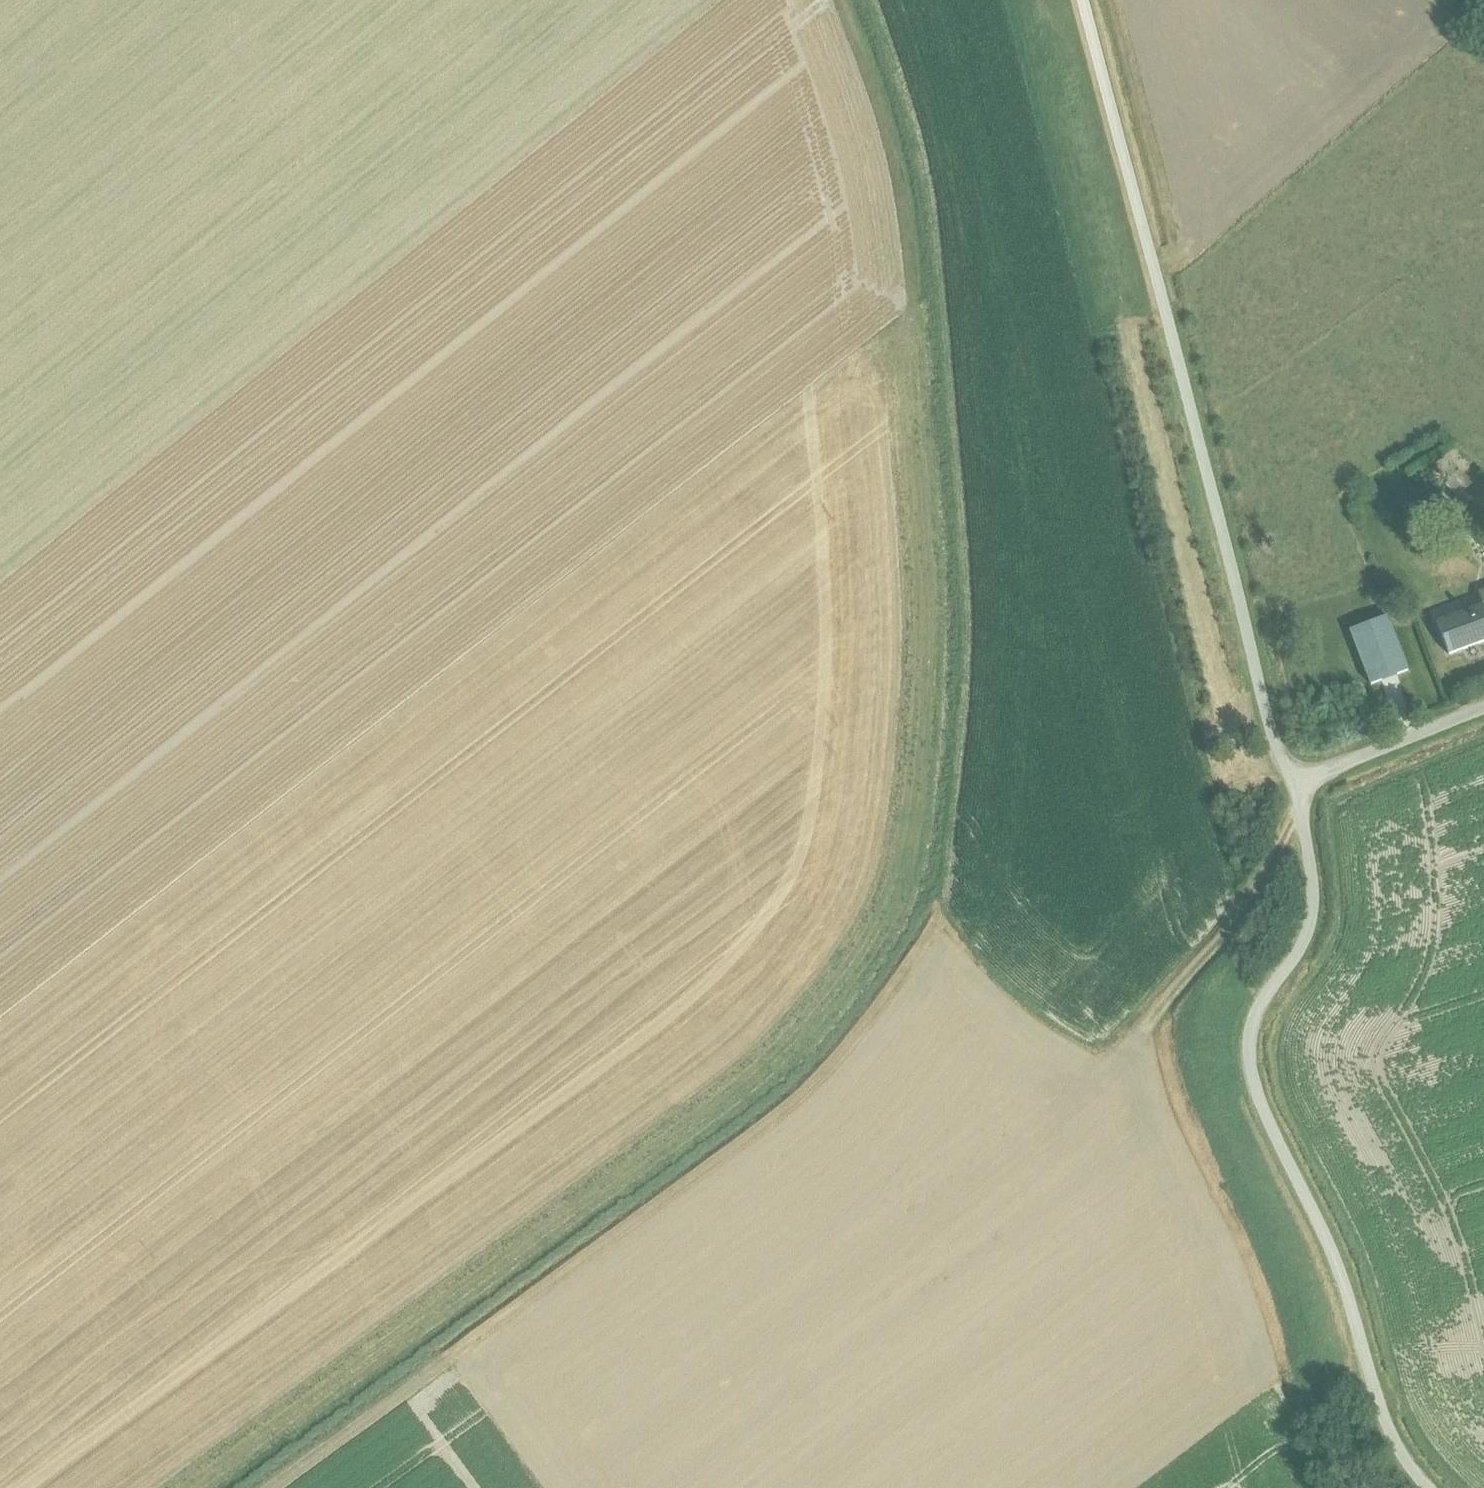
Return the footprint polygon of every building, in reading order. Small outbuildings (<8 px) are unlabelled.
[(1452,660),(1483,651),(1483,596),(1474,599),(1480,618),(1443,628),(1452,660)] [(1355,662),(1363,685),(1404,670),(1396,647),(1355,662)]
